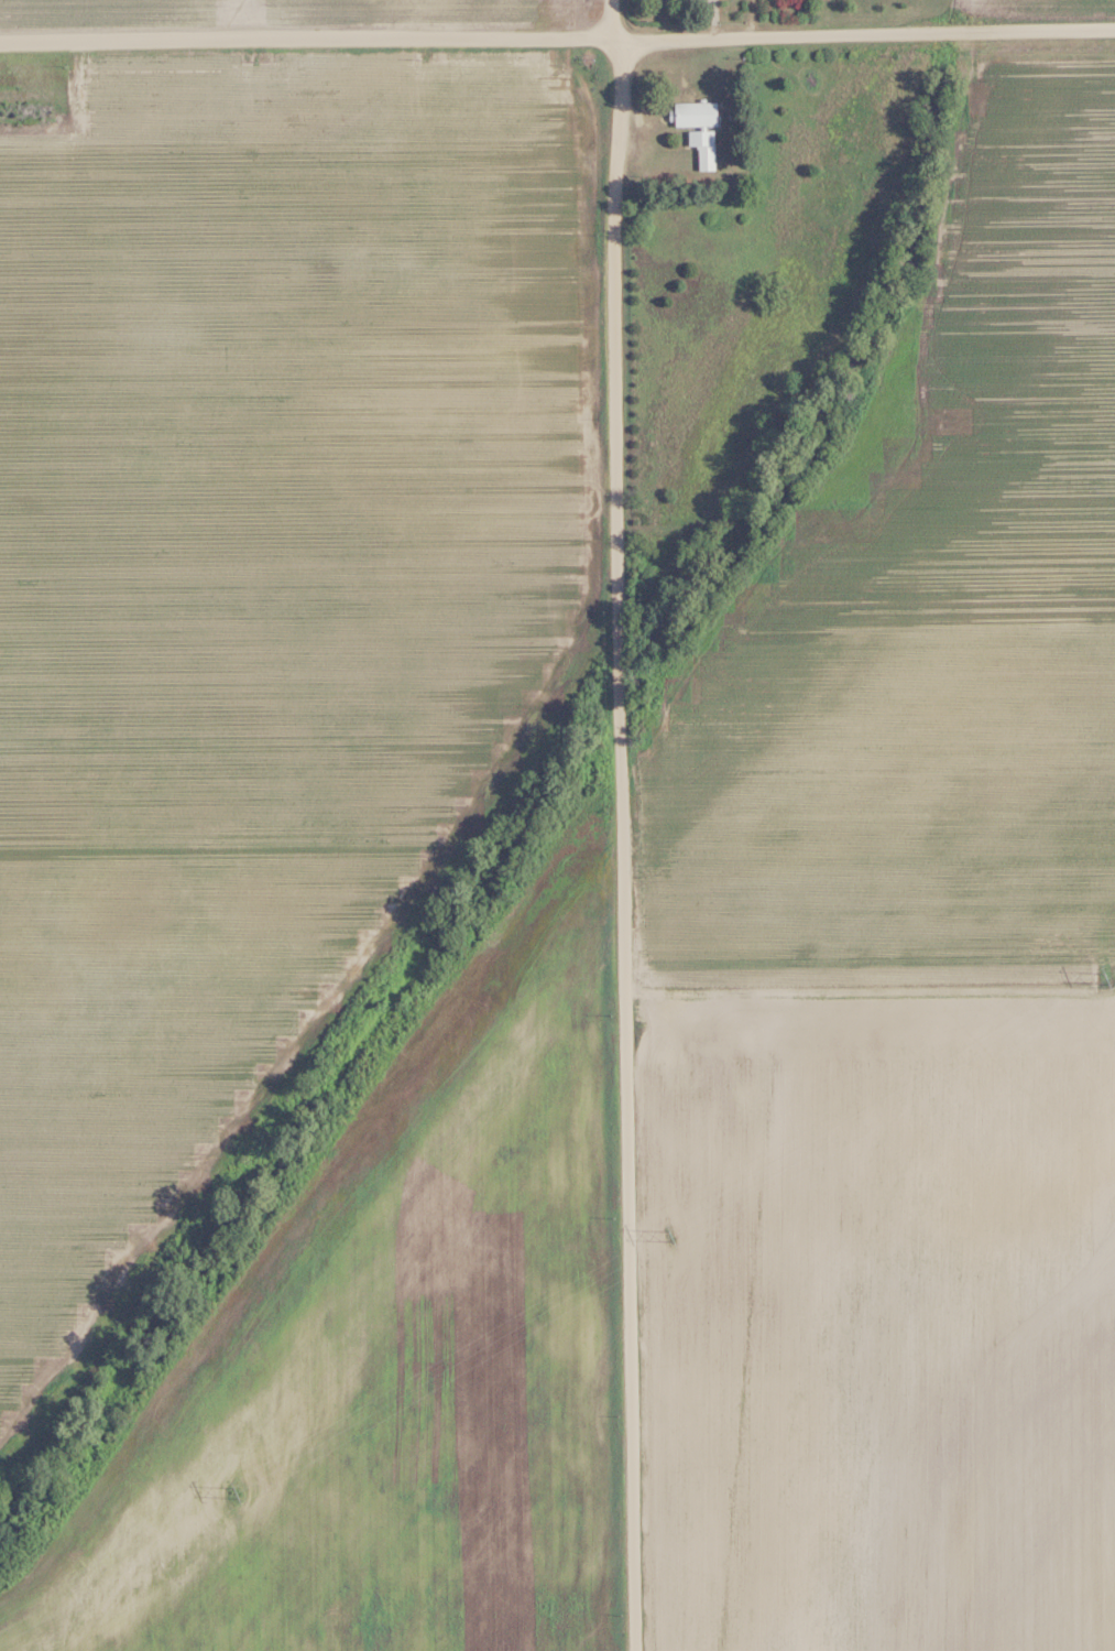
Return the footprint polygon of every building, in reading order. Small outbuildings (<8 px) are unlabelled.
[(670,125),(718,125),(718,102),(670,102),(670,125)] [(685,148),(696,148),(696,170),(714,170),(714,131),(685,131),(685,148)]
